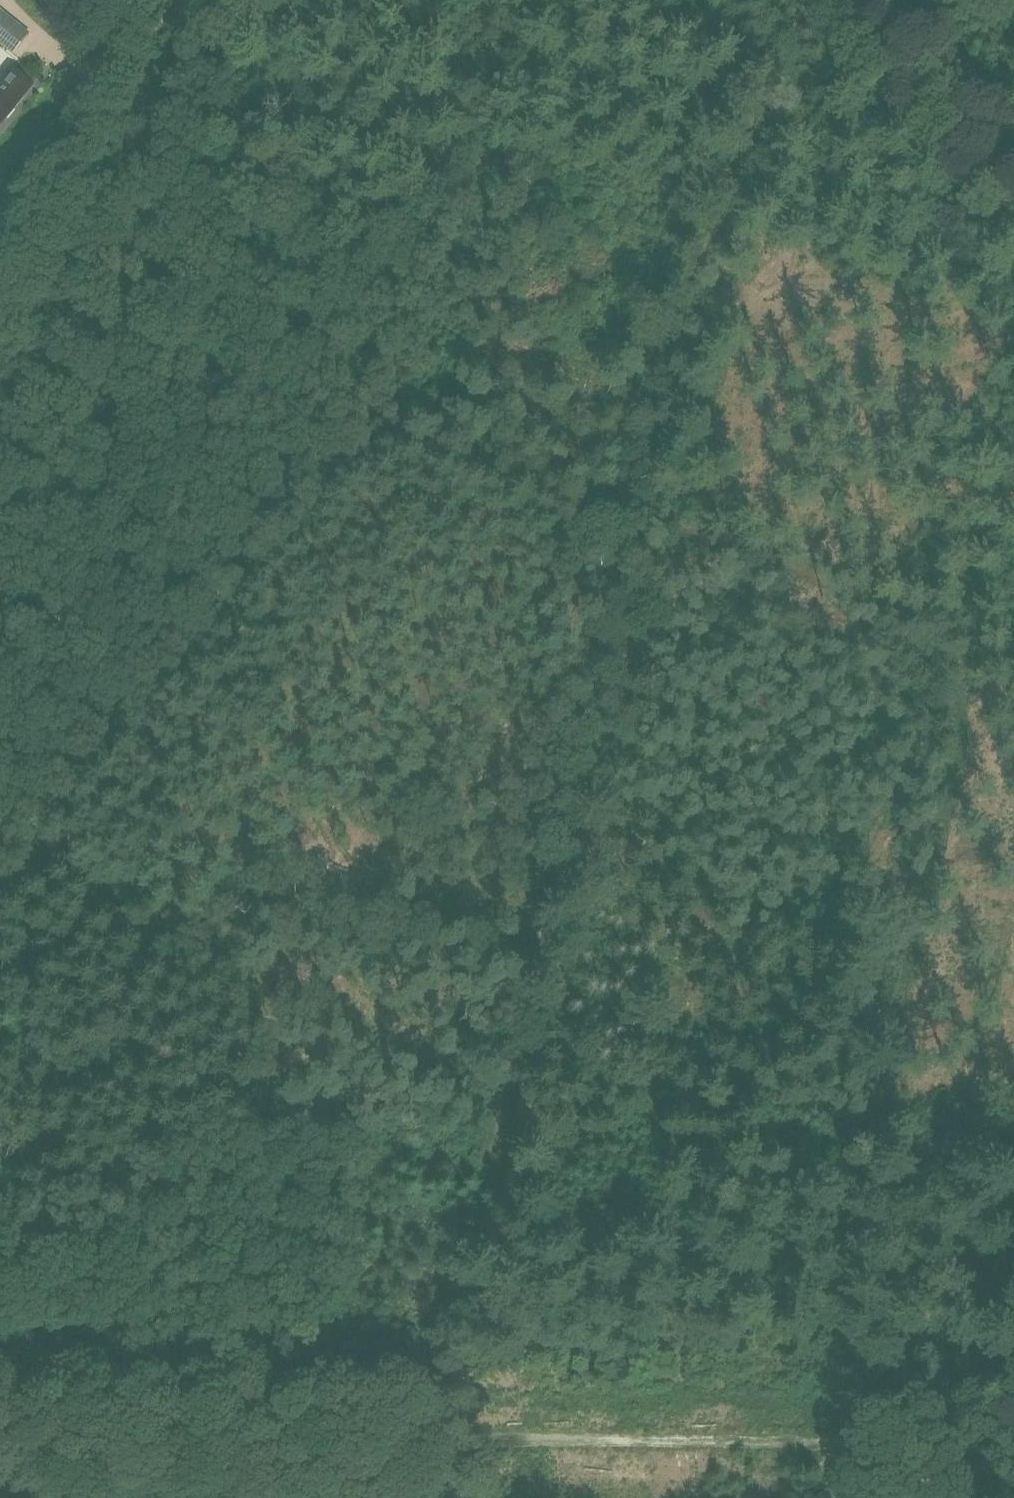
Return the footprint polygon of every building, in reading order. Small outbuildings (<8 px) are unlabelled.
[(31,34),(0,9),(0,41),(15,53),(31,34)] [(34,84),(12,67),(0,81),(0,127),(34,84)]
